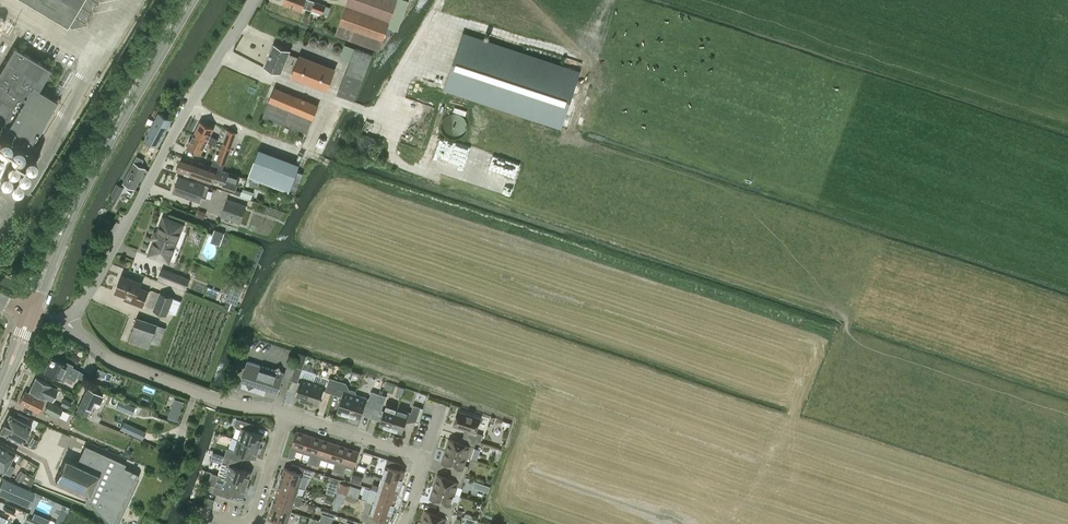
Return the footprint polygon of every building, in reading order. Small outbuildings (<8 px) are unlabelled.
[(67,23),(81,0),(30,0),(67,23)] [(67,23),(72,26),(87,23),(85,15),(93,13),(91,4),(99,2),(99,0),(81,0),(67,23)] [(326,6),(311,0),(284,0),(283,2),(302,9),(303,7),(307,8),(323,14),(326,6)] [(391,28),(388,26),(397,0),(349,0),(336,34),(379,50),(385,33),(389,34),(391,28)] [(336,6),(328,27),(336,30),(344,8),(336,6)] [(579,73),(463,34),(445,88),(561,126),(579,73)] [(327,90),(335,69),(300,55),(299,57),(289,53),(290,51),(274,44),(265,66),(281,73),(283,67),(293,71),(291,76),(327,90)] [(32,142),(57,100),(38,89),(50,69),(13,47),(0,70),(0,123),(32,142)] [(354,100),(372,54),(355,48),(338,94),(354,100)] [(307,132),(319,105),(275,87),(269,101),(262,117),(283,126),(284,123),(307,132)] [(176,104),(180,97),(174,94),(170,101),(176,104)] [(172,119),(168,117),(159,112),(145,140),(158,146),(172,119)] [(194,134),(211,143),(215,145),(218,139),(210,135),(213,128),(200,121),(194,134)] [(227,136),(223,147),(230,149),(234,138),(236,133),(229,130),(227,136)] [(209,147),(211,143),(194,134),(187,147),(200,154),(205,145),(209,147)] [(511,195),(520,160),(441,139),(435,160),(484,173),(481,184),(498,189),(497,191),(511,195)] [(152,156),(157,147),(151,144),(147,153),(152,156)] [(223,147),(218,161),(225,164),(228,154),(230,149),(223,147)] [(257,148),(248,177),(296,192),(302,172),(297,170),(299,162),(257,148)] [(2,171),(3,171),(8,162),(8,161),(10,158),(1,152),(0,151),(0,175),(2,171)] [(135,188),(146,168),(141,166),(144,160),(137,156),(134,162),(124,182),(135,188)] [(240,176),(218,169),(182,157),(178,171),(213,182),(214,178),(224,181),(222,186),(235,191),(236,189),(240,176)] [(174,191),(173,192),(198,200),(200,198),(201,196),(206,197),(210,186),(205,184),(179,176),(174,191)] [(118,184),(112,195),(118,198),(123,187),(118,184)] [(235,191),(235,193),(251,198),(252,194),(253,191),(246,188),(245,192),(236,189),(235,191)] [(240,223),(247,205),(227,198),(221,216),(240,223)] [(197,216),(204,219),(206,213),(199,210),(197,216)] [(166,225),(162,223),(152,249),(161,252),(158,258),(168,261),(180,230),(176,229),(178,223),(168,219),(166,225)] [(211,241),(220,245),(224,233),(215,230),(211,241)] [(185,288),(189,279),(163,269),(159,278),(185,288)] [(143,305),(148,291),(140,287),(142,282),(123,275),(116,291),(135,298),(133,301),(143,305)] [(228,301),(237,304),(244,288),(234,285),(228,301)] [(155,304),(159,292),(155,290),(151,302),(155,304)] [(175,313),(180,300),(161,292),(154,309),(167,314),(168,310),(175,313)] [(137,317),(128,341),(149,348),(150,343),(157,324),(137,317)] [(79,371),(72,367),(73,366),(66,363),(65,364),(51,358),(44,373),(59,379),(59,380),(63,382),(65,377),(74,381),(76,377),(83,381),(86,375),(79,371)] [(279,366),(273,369),(247,361),(240,381),(246,383),(249,390),(255,386),(278,393),(285,373),(282,372),(279,366)] [(298,383),(303,369),(295,366),(290,380),(298,383)] [(111,374),(98,368),(95,374),(109,380),(111,374)] [(302,377),(295,398),(307,402),(313,381),(307,379),(308,375),(303,373),(302,377)] [(332,394),(337,380),(330,377),(325,392),(332,394)] [(377,377),(372,391),(379,394),(384,380),(377,377)] [(51,386),(51,385),(36,378),(29,391),(45,398),(45,397),(52,401),(58,389),(51,386)] [(337,380),(332,394),(342,397),(337,412),(349,416),(355,395),(356,392),(356,390),(351,389),(350,390),(346,383),(337,380)] [(325,385),(313,381),(307,402),(319,406),(325,385)] [(76,412),(93,419),(101,404),(99,403),(102,395),(88,388),(80,404),(76,412)] [(372,391),(367,405),(375,408),(379,394),(372,391)] [(38,412),(44,401),(25,392),(19,403),(38,412)] [(355,395),(349,416),(360,419),(361,419),(367,398),(369,395),(363,393),(362,397),(355,395)] [(386,396),(379,394),(375,408),(382,410),(386,396)] [(68,409),(71,402),(63,399),(60,405),(68,409)] [(131,414),(135,407),(119,400),(116,408),(131,414)] [(45,411),(58,417),(62,408),(49,402),(45,411)] [(391,429),(397,408),(386,404),(379,425),(391,429)] [(182,408),(173,405),(168,417),(177,420),(182,408)] [(411,413),(397,408),(391,429),(402,433),(407,418),(416,421),(421,407),(414,405),(411,413)] [(477,441),(480,442),(483,434),(476,432),(481,418),(458,411),(453,425),(468,430),(466,437),(477,441)] [(17,442),(21,445),(31,426),(9,414),(0,432),(0,434),(17,442)] [(195,430),(198,420),(189,417),(187,423),(191,424),(189,428),(195,430)] [(242,427),(238,439),(260,446),(264,434),(248,429),(251,422),(237,418),(235,425),(242,427)] [(303,453),(308,435),(295,431),(287,456),(294,458),(296,451),(303,453)] [(308,435),(303,453),(309,455),(307,462),(313,464),(321,439),(308,435)] [(471,459),(477,441),(466,437),(464,436),(462,442),(449,438),(445,450),(467,457),(471,459)] [(260,446),(238,439),(235,450),(227,448),(225,455),(238,460),(241,452),(256,458),(260,446)] [(321,439),(313,464),(319,466),(321,459),(328,461),(333,443),(321,439)] [(333,443),(328,461),(334,463),(332,470),(338,472),(346,447),(333,443)] [(4,473),(4,472),(9,476),(14,467),(9,464),(15,453),(0,444),(0,470),(4,473)] [(124,467),(126,464),(85,445),(78,460),(84,463),(82,466),(81,465),(80,466),(74,463),(74,462),(73,462),(72,463),(65,460),(65,458),(64,458),(64,460),(56,479),(55,479),(55,480),(57,480),(64,483),(63,484),(64,484),(65,484),(72,487),(72,488),(73,488),(80,491),(80,492),(81,492),(82,491),(89,495),(88,495),(90,496),(90,502),(89,502),(110,523),(118,523),(138,479),(139,478),(139,476),(138,475),(137,474),(136,473),(124,467)] [(359,451),(346,447),(338,472),(344,474),(346,467),(353,469),(359,451)] [(126,450),(124,456),(130,459),(133,452),(126,450)] [(454,467),(452,473),(465,477),(468,466),(465,465),(467,457),(445,450),(441,462),(454,467)] [(222,463),(225,455),(213,451),(210,459),(222,463)] [(236,467),(238,460),(225,455),(222,463),(218,474),(226,477),(247,484),(251,472),(236,467)] [(381,478),(401,484),(403,478),(402,478),(404,471),(398,469),(400,463),(387,459),(381,478)] [(279,480),(299,486),(302,474),(311,477),(313,470),(292,463),(290,469),(284,467),(282,474),(281,474),(279,480)] [(13,482),(20,485),(27,474),(20,470),(13,482)] [(465,477),(452,473),(450,479),(437,474),(434,486),(455,494),(458,486),(461,487),(465,477)] [(27,474),(20,485),(29,489),(35,479),(27,474)] [(360,484),(363,477),(353,474),(351,481),(360,484)] [(244,495),(247,484),(226,477),(222,488),(215,486),(213,492),(226,497),(228,490),(244,495)] [(20,485),(13,482),(3,478),(0,486),(0,494),(25,505),(31,490),(29,489),(20,485)] [(399,490),(401,484),(381,478),(379,486),(372,483),(371,488),(396,496),(398,490),(399,490)] [(276,492),(301,500),(303,496),(296,494),(299,486),(279,480),(277,486),(278,486),(276,492)] [(349,485),(341,483),(338,491),(346,493),(349,485)] [(349,484),(349,485),(346,493),(346,494),(358,498),(361,488),(349,484)] [(455,494),(434,486),(430,498),(442,503),(440,509),(453,513),(457,502),(453,501),(455,494)] [(328,487),(326,492),(334,495),(336,489),(328,487)] [(376,495),(373,503),(393,509),(395,503),(394,502),(396,496),(371,488),(369,493),(376,495)] [(300,505),(301,500),(276,492),(274,499),(273,499),(271,505),(291,511),(293,503),(300,505)] [(347,494),(338,492),(334,506),(339,507),(341,501),(344,502),(347,494)] [(212,506),(214,500),(208,498),(206,504),(212,506)] [(373,503),(367,501),(361,519),(376,523),(380,523),(382,519),(388,521),(390,515),(391,515),(393,509),(373,503)] [(271,505),(269,511),(270,511),(268,518),(274,520),(273,523),(287,523),(291,511),(271,505)] [(427,523),(445,523),(446,522),(450,523),(453,513),(440,509),(438,515),(426,510),(422,522),(427,523)] [(31,518),(45,523),(48,523),(50,520),(34,513),(31,518)] [(328,515),(322,513),(320,520),(312,518),(311,523),(325,523),(328,515)] [(333,517),(328,515),(325,523),(331,523),(333,517)]
